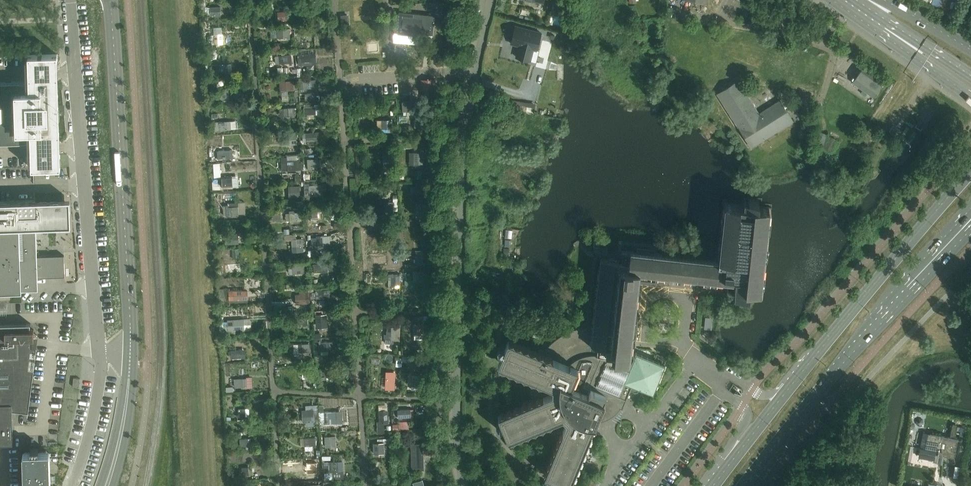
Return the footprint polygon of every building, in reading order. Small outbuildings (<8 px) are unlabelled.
[(221,7),(210,7),(210,14),(210,16),(221,15),(221,7)] [(298,9),(299,19),(309,18),(309,10),(301,10),(301,9),(298,9)] [(288,10),(277,11),(278,19),(288,19),(288,10)] [(400,13),(400,15),(398,31),(415,33),(415,40),(420,40),(420,37),(422,37),(422,34),(433,35),(436,16),(400,13)] [(341,15),(342,25),(350,25),(349,15),(341,15)] [(516,26),(511,44),(520,46),(520,49),(518,49),(516,57),(530,61),(533,49),(537,50),(541,33),(516,26)] [(299,28),(300,36),(308,35),(311,35),(310,28),(307,28),(307,27),(299,28)] [(290,38),(290,28),(275,29),(276,38),(287,37),(287,39),(290,38)] [(636,37),(639,47),(646,45),(644,35),(636,37)] [(29,83),(26,83),(21,82),(18,82),(15,82),(0,82),(0,143),(17,143),(20,142),(25,142),(28,141),(31,140),(31,159),(32,168),(60,167),(60,159),(58,76),(58,54),(28,55),(29,68),(29,77),(29,83)] [(301,62),(309,62),(308,54),(301,54),(301,62)] [(292,65),(292,55),(278,56),(278,64),(290,63),(290,65),(292,65)] [(227,73),(226,64),(213,65),(214,73),(227,73)] [(873,97),(885,80),(865,66),(853,82),(873,97)] [(437,99),(435,78),(421,79),(423,100),(437,99)] [(302,80),(303,90),(306,90),(306,88),(316,87),(315,80),(312,80),(302,80)] [(280,81),(280,91),(295,90),(294,81),(280,81)] [(759,114),(738,81),(718,93),(751,147),(793,121),(780,100),(759,114)] [(230,100),(229,93),(217,93),(218,101),(230,100)] [(525,112),(526,105),(517,104),(516,111),(525,112)] [(304,107),(305,117),(308,116),(308,115),(316,114),(316,106),(304,107)] [(295,117),(295,107),(283,108),(283,116),(292,115),(293,117),(295,117)] [(393,120),(382,120),(382,129),(382,132),(392,132),(392,129),(393,129),(393,120)] [(232,129),(231,121),(215,122),(215,130),(232,129)] [(893,126),(889,131),(894,135),(898,129),(893,126)] [(306,133),(306,142),(317,141),(317,132),(306,133)] [(827,135),(819,132),(814,143),(822,146),(827,135)] [(286,134),(286,145),(297,144),(296,133),(286,134)] [(824,147),(831,151),(837,140),(829,136),(824,147)] [(391,149),(383,149),(384,154),(383,154),(383,164),(392,164),(392,154),(391,154),(391,149)] [(233,158),(233,150),(222,150),(222,154),(220,154),(221,158),(233,158)] [(414,165),(424,166),(424,152),(414,152),(414,165)] [(319,167),(319,159),(308,159),(308,169),(312,169),(312,167),(319,167)] [(299,170),(298,160),(287,160),(288,171),(299,170)] [(233,186),(232,177),(222,178),(222,187),(233,186)] [(323,196),(322,184),(309,185),(309,197),(323,196)] [(289,198),(300,197),(300,186),(289,186),(289,198)] [(540,348),(538,351),(508,339),(498,363),(528,375),(528,376),(527,379),(533,380),(532,382),(532,384),(532,386),(532,388),(532,391),(532,393),(532,395),(533,397),(533,399),(499,414),(509,438),(543,423),(544,425),(546,427),(548,429),(549,431),(551,433),(553,434),(555,436),(557,437),(559,439),(544,473),(569,484),(584,449),(587,449),(592,450),(592,449),(591,449),(592,427),(594,423),(596,423),(598,422),(600,422),(602,422),(604,421),(605,421),(607,420),(611,418),(613,416),(615,415),(616,414),(617,413),(618,412),(620,410),(622,408),(623,408),(632,386),(653,394),(666,365),(636,352),(635,354),(628,353),(629,349),(635,349),(636,337),(638,322),(636,321),(637,314),(633,313),(635,291),(637,291),(639,278),(641,278),(641,280),(648,281),(648,279),(662,280),(663,272),(671,273),(674,273),(724,279),(725,276),(729,276),(736,277),(735,294),(749,296),(749,289),(760,290),(769,207),(758,206),(759,200),(745,198),(744,205),(725,203),(719,259),(720,259),(720,262),(650,254),(651,250),(637,248),(637,253),(622,251),(622,252),(624,252),(623,261),(601,258),(593,329),(591,329),(591,327),(591,326),(587,327),(584,327),(580,328),(577,329),(574,330),(570,331),(567,332),(564,334),(561,336),(559,337),(555,340),(552,343),(550,344),(547,348),(544,351),(540,348)] [(22,293),(22,289),(39,289),(38,277),(65,277),(64,255),(37,256),(36,227),(71,226),(70,200),(0,202),(0,293),(22,293)] [(395,202),(385,202),(385,213),(393,213),(393,205),(395,205),(395,202)] [(426,203),(416,203),(416,216),(425,215),(424,207),(426,207),(426,203)] [(239,215),(238,206),(229,207),(228,205),(226,205),(227,216),(239,215)] [(286,213),(287,221),(290,221),(302,220),(301,212),(289,213),(286,213)] [(322,212),(310,212),(311,220),(323,220),(322,212)] [(239,244),(238,235),(226,235),(226,244),(239,244)] [(312,238),(313,248),(316,248),(316,246),(324,245),(323,237),(312,238)] [(376,237),(368,238),(368,249),(377,249),(376,237)] [(303,239),(292,239),(293,247),(298,247),(298,249),(304,248),(303,239)] [(424,265),(424,255),(415,255),(415,265),(424,265)] [(314,264),(314,273),(328,272),(328,271),(331,271),(330,264),(328,264),(328,263),(314,264)] [(290,266),(290,274),(305,273),(305,265),(290,266)] [(400,274),(388,274),(388,278),(392,278),(392,285),(400,285),(400,274)] [(424,274),(414,274),(414,276),(416,276),(416,284),(424,284),(424,274)] [(316,290),(316,299),(330,298),(329,290),(316,290)] [(242,293),(239,293),(231,293),(231,301),(242,300),(242,293)] [(327,314),(316,315),(317,328),(328,328),(327,314)] [(297,318),(297,326),(304,326),(304,328),(309,327),(308,317),(297,318)] [(37,347),(33,346),(33,339),(34,339),(34,330),(30,330),(30,324),(0,325),(0,444),(14,443),(13,409),(29,412),(37,347)] [(396,327),(387,327),(387,334),(384,334),(384,339),(396,339),(396,327)] [(423,327),(415,327),(414,340),(424,340),(424,335),(423,334),(423,327)] [(319,343),(320,351),(330,351),(330,350),(334,350),(333,342),(330,342),(319,343)] [(310,352),(310,344),(302,344),(303,352),(310,352)] [(241,358),(241,349),(231,350),(232,359),(241,358)] [(321,369),(321,380),(326,380),(326,377),(333,377),(332,368),(321,369)] [(301,371),(301,379),(305,379),(305,378),(309,378),(309,379),(312,379),(311,370),(301,371)] [(386,388),(395,388),(395,373),(392,373),(392,378),(387,378),(386,388)] [(414,390),(422,390),(422,375),(419,375),(419,377),(414,377),(414,390)] [(247,386),(247,378),(234,379),(235,387),(247,386)] [(388,405),(379,405),(379,411),(379,422),(384,421),(384,423),(389,423),(388,410),(388,405)] [(250,416),(249,408),(238,409),(239,414),(236,415),(237,417),(250,416)] [(297,411),(298,422),(312,421),(312,424),(315,424),(314,409),(297,411)] [(411,409),(398,410),(398,418),(411,417),(414,417),(414,409),(411,410),(411,409)] [(337,411),(324,412),(324,422),(328,422),(328,419),(337,419),(337,411)] [(944,455),(954,457),(958,439),(930,433),(930,434),(932,434),(927,458),(937,460),(939,452),(944,453),(944,455)] [(249,434),(240,435),(241,445),(246,445),(246,446),(250,446),(249,434)] [(336,436),(325,437),(326,447),(337,446),(336,436)] [(316,447),(315,438),(304,438),(305,446),(313,446),(313,447),(316,447)] [(374,454),(385,453),(385,443),(373,443),(374,454)] [(412,444),(412,452),(412,458),(419,458),(419,453),(423,453),(424,455),(436,454),(435,443),(412,444)] [(39,452),(39,448),(31,449),(31,452),(23,452),(24,485),(20,485),(51,485),(50,452),(39,452)] [(419,458),(412,458),(413,471),(424,471),(424,455),(423,453),(419,453),(419,458)] [(344,469),(344,461),(327,462),(325,462),(325,472),(331,472),(331,470),(344,469)] [(317,464),(307,464),(308,474),(318,474),(317,464)] [(240,471),(240,475),(253,475),(252,467),(249,467),(242,467),(242,471),(240,471)]
